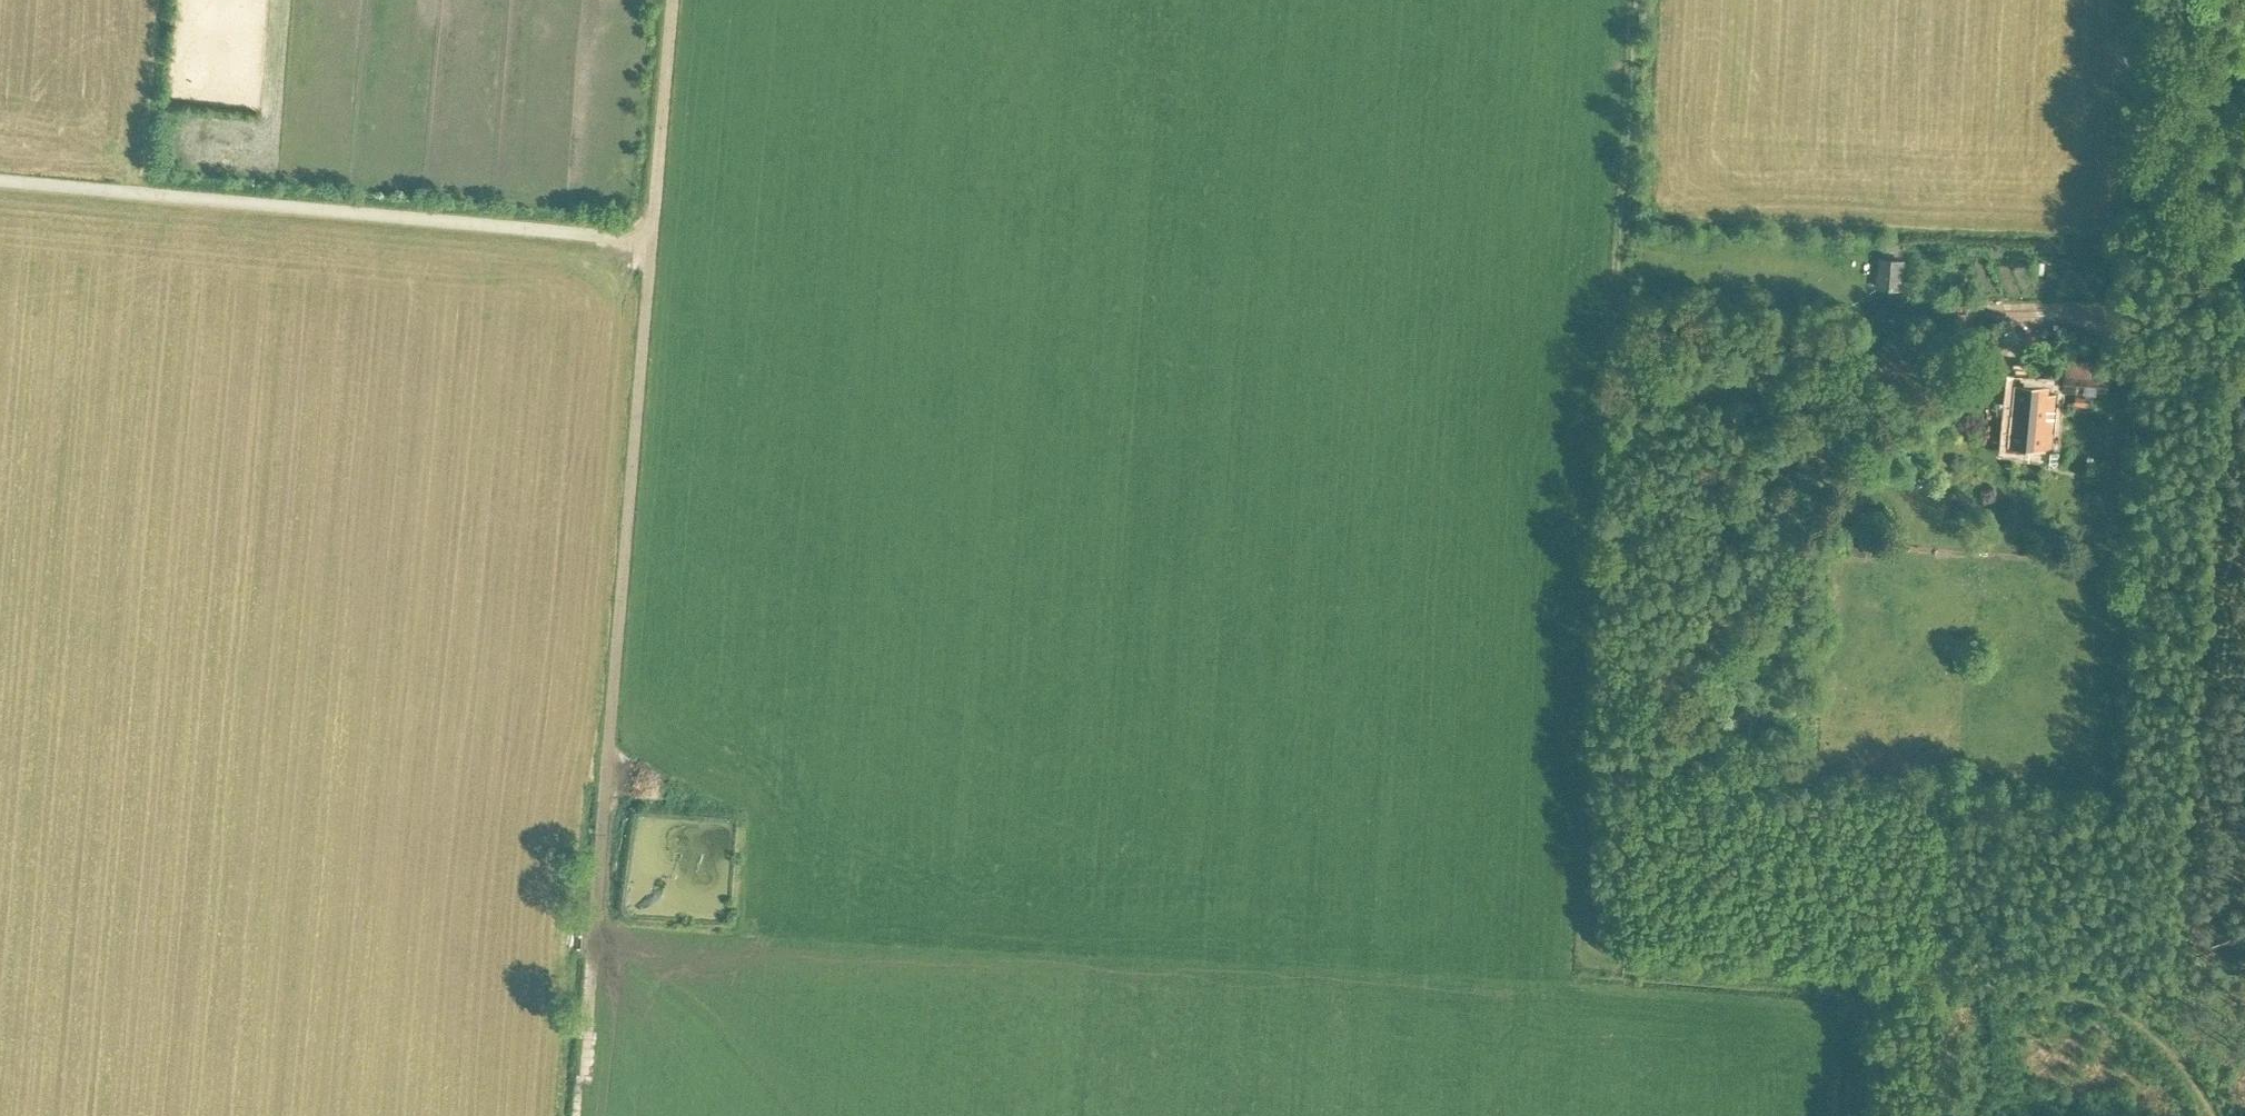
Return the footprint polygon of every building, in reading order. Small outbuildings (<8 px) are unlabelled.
[(1876,291),(1903,292),(1905,262),(1878,260),(1876,291)] [(2107,377),(2105,376),(2091,376),(2092,364),(2065,362),(2063,393),(2106,396),(2107,377)] [(2058,452),(2050,451),(2055,393),(2048,393),(2049,385),(2014,383),(2008,447),(2042,450),(2041,460),(2044,465),(2049,467),(2054,466),(2057,461),(2058,452)] [(2088,406),(2088,397),(2075,396),(2074,405),(2088,406)]
